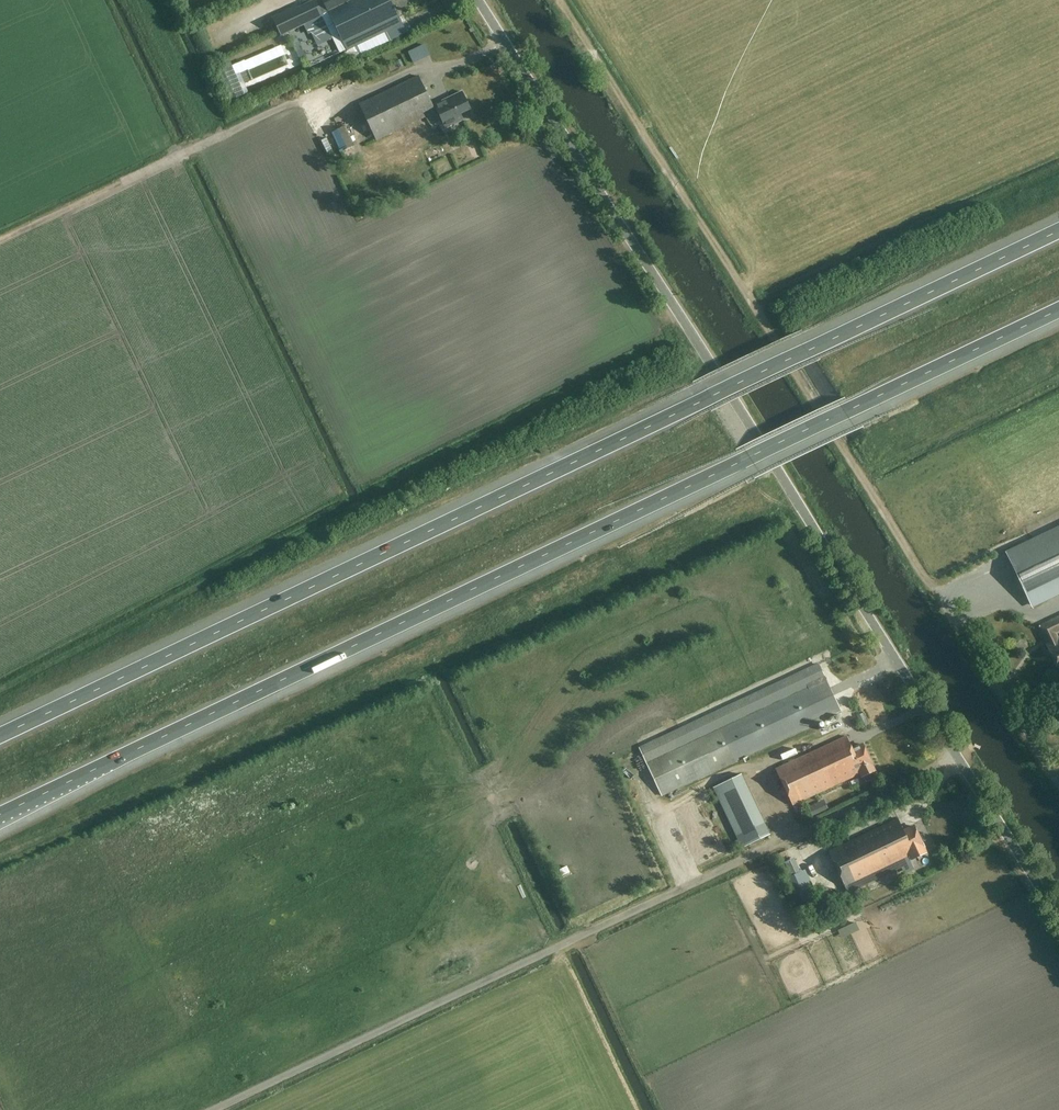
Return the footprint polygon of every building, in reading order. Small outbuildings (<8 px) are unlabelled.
[(274,18),(282,34),(300,25),(301,27),(324,16),(317,0),(312,0),(308,2),(309,6),(295,13),(293,9),(274,18)] [(391,0),(352,0),(348,2),(347,0),(323,0),(344,44),(399,18),(391,0)] [(318,34),(321,42),(329,38),(326,30),(318,34)] [(461,115),(471,110),(463,92),(453,97),(442,102),(441,100),(432,105),(418,76),(359,105),(376,140),(438,111),(442,119),(447,129),(464,121),(461,115)] [(355,146),(345,126),(331,133),(341,153),(355,146)] [(938,281),(911,293),(913,298),(940,286),(938,281)] [(1003,553),(1030,610),(1058,596),(1058,526),(1003,553)] [(1038,626),(1047,644),(1046,645),(1058,672),(1058,639),(1056,633),(1058,631),(1058,616),(1038,626)] [(841,712),(818,663),(638,747),(661,796),(739,759),(841,712)] [(852,749),(846,737),(776,770),(793,805),(860,774),(862,777),(875,771),(862,744),(852,749)] [(743,777),(714,790),(738,840),(766,827),(743,777)] [(904,831),(898,819),(828,852),(845,888),(910,857),(911,860),(926,853),(914,826),(904,831)] [(904,866),(906,871),(914,867),(912,862),(904,866)] [(814,897),(802,872),(787,879),(799,904),(814,897)]
